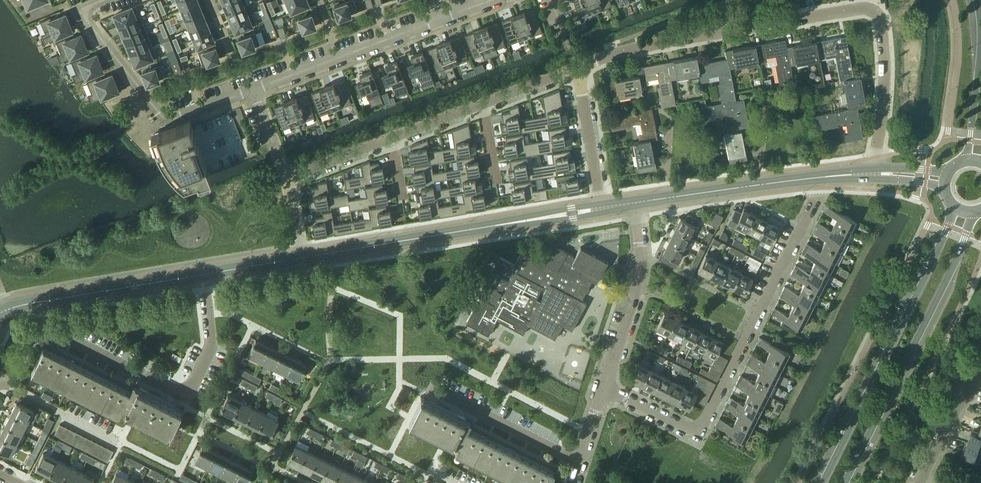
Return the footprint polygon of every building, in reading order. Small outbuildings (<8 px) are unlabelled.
[(182,9),(198,3),(196,0),(178,0),(182,9)] [(228,12),(248,4),(247,4),(245,0),(231,0),(224,3),(228,12)] [(306,0),(290,0),(287,1),(291,12),(308,5),(306,0)] [(338,18),(357,11),(353,0),(351,0),(334,6),(338,18)] [(591,0),(573,0),(579,17),(596,11),(591,0)] [(596,11),(612,5),(610,0),(591,0),(596,11)] [(182,9),(186,19),(201,12),(198,3),(182,9)] [(228,12),(231,22),(252,13),(248,4),(228,12)] [(119,25),(135,18),(131,7),(114,14),(119,25)] [(517,14),(526,38),(542,31),(534,9),(525,12),(524,11),(517,14)] [(186,19),(190,28),(205,22),(201,12),(186,19)] [(231,22),(235,32),(256,23),(252,13),(231,22)] [(44,42),(72,31),(65,14),(51,20),(50,17),(40,21),(45,33),(41,35),(44,42)] [(292,20),(296,32),(315,26),(311,14),(292,20)] [(526,38),(517,14),(510,16),(511,18),(502,21),(510,44),(526,38)] [(119,25),(123,35),(144,26),(140,16),(135,18),(119,25)] [(190,28),(194,38),(209,31),(205,22),(190,28)] [(286,35),(283,26),(284,26),(282,22),(276,24),(280,37),(286,35)] [(480,28),(491,56),(498,54),(496,49),(505,45),(497,23),(487,26),(487,25),(480,28)] [(174,31),(173,30),(176,28),(174,24),(171,25),(167,26),(170,33),(174,31)] [(127,45),(143,38),(148,36),(144,26),(123,35),(127,45)] [(491,56),(480,28),(473,30),(474,32),(464,35),(473,58),(483,54),(484,59),(491,56)] [(213,41),(209,31),(194,38),(198,47),(213,41)] [(249,35),(238,38),(243,50),(260,44),(255,32),(254,33),(249,35)] [(60,62),(87,51),(80,34),(67,40),(66,37),(56,41),(61,53),(57,55),(60,62)] [(846,36),(816,42),(819,59),(820,59),(825,58),(825,59),(835,57),(836,61),(840,81),(843,81),(854,78),(846,36)] [(443,42),(452,65),(468,59),(460,37),(450,40),(450,39),(443,42)] [(127,45),(131,55),(148,48),(143,38),(127,45)] [(779,85),(794,82),(791,65),(790,65),(787,47),(786,39),(755,45),(759,63),(766,61),(765,58),(776,56),(777,64),(775,64),(779,85)] [(452,65),(443,42),(436,44),(437,46),(427,49),(436,71),(452,65)] [(787,47),(790,65),(791,65),(796,64),(796,63),(819,59),(816,42),(787,47)] [(729,68),(730,68),(759,63),(755,45),(725,51),(727,58),(729,68)] [(215,46),(198,52),(202,64),(219,58),(215,46)] [(152,58),(148,48),(131,55),(135,65),(147,60),(152,58)] [(170,51),(167,52),(169,57),(176,55),(173,49),(170,51)] [(435,85),(422,51),(411,55),(413,62),(409,64),(412,73),(416,71),(422,87),(433,82),(434,85),(435,85)] [(75,82),(103,71),(96,54),(82,60),(81,57),(71,61),(76,73),(72,75),(75,82)] [(176,56),(170,58),(175,73),(182,71),(177,57),(176,56)] [(671,80),(677,79),(677,78),(699,73),(699,74),(700,74),(698,64),(697,56),(668,62),(671,80)] [(736,100),(730,68),(729,68),(727,58),(698,64),(700,74),(699,74),(701,82),(709,80),(708,77),(718,75),(720,83),(718,83),(721,102),(736,100)] [(409,94),(397,61),(385,65),(387,72),(383,73),(387,82),(391,81),(397,96),(408,92),(409,95),(409,94)] [(661,107),(676,104),(671,80),(668,62),(637,68),(639,75),(641,86),(641,85),(648,84),(647,80),(658,78),(659,86),(658,87),(661,107)] [(477,73),(485,69),(482,63),(474,66),(477,73)] [(161,65),(160,65),(159,65),(150,68),(143,71),(147,83),(164,77),(163,75),(165,75),(165,74),(166,73),(163,66),(163,65),(161,65)] [(383,104),(384,104),(371,70),(359,75),(362,81),(358,83),(361,92),(365,90),(371,106),(382,102),(383,104)] [(118,91),(111,74),(98,80),(97,77),(87,81),(92,93),(88,95),(91,102),(118,91)] [(609,81),(613,99),(619,97),(643,92),(641,85),(641,86),(639,75),(609,81)] [(854,78),(843,81),(848,109),(849,110),(858,108),(866,107),(860,76),(854,78)] [(326,86),(335,109),(351,103),(343,81),(334,84),(333,83),(326,86)] [(335,109),(326,86),(320,88),(320,89),(311,93),(319,115),(335,109)] [(546,115),(533,117),(535,130),(549,127),(548,123),(568,120),(566,112),(565,112),(563,112),(562,105),(559,89),(542,96),(546,115)] [(289,100),(298,123),(314,117),(306,95),(297,98),(296,97),(289,100)] [(736,100),(721,102),(706,105),(702,106),(701,106),(704,121),(724,117),(724,115),(732,113),(734,124),(730,125),(731,131),(731,132),(742,131),(750,129),(744,98),(736,100)] [(298,123),(289,100),(283,102),(283,103),(274,107),(282,129),(298,123)] [(501,123),(500,123),(501,131),(521,128),(522,132),(535,130),(533,117),(521,119),(518,105),(509,108),(510,111),(510,112),(501,113),(502,119),(503,123),(501,123)] [(652,108),(609,116),(612,130),(632,127),(631,124),(640,123),(642,133),(638,134),(639,141),(651,140),(658,138),(657,134),(652,108)] [(863,137),(858,108),(849,110),(848,109),(815,115),(817,130),(838,126),(837,124),(846,122),(848,133),(844,134),(845,141),(863,137)] [(178,179),(184,184),(210,174),(190,120),(151,134),(157,149),(159,153),(163,160),(167,167),(172,173),(178,179)] [(454,147),(442,149),(444,161),(456,159),(457,159),(457,154),(476,151),(475,143),(474,143),(472,144),(471,136),(469,124),(451,130),(454,147)] [(550,139),(537,141),(539,153),(553,151),(552,147),(572,143),(570,135),(569,135),(567,136),(566,128),(566,126),(548,129),(550,139)] [(731,131),(724,133),(729,163),(747,160),(742,131),(731,132),(731,131)] [(506,142),(503,142),(504,147),(505,155),(525,151),(526,155),(539,153),(537,141),(525,143),(523,134),(505,137),(506,142)] [(411,150),(408,150),(409,154),(410,163),(413,162),(413,164),(423,162),(423,160),(430,159),(430,163),(431,163),(444,161),(442,149),(429,151),(427,139),(410,146),(411,150)] [(638,172),(656,169),(651,140),(639,141),(633,142),(638,172)] [(554,162),(541,164),(543,177),(557,174),(556,170),(563,169),(563,171),(573,169),(573,167),(576,167),(574,159),(573,159),(571,159),(571,156),(570,150),(552,153),(554,162)] [(458,168),(446,170),(447,178),(459,176),(477,173),(480,173),(479,165),(478,160),(475,161),(474,156),(457,159),(456,159),(458,168)] [(509,170),(508,170),(509,178),(529,175),(530,179),(543,177),(541,164),(529,167),(527,157),(509,160),(510,166),(511,170),(509,170)] [(363,175),(344,178),(346,188),(365,185),(365,183),(385,179),(383,171),(382,167),(380,168),(379,162),(370,164),(370,161),(361,164),(363,175)] [(415,171),(412,172),(412,176),(414,184),(417,184),(434,181),(447,178),(446,170),(433,172),(431,163),(430,163),(414,166),(415,171)] [(461,186),(449,188),(450,195),(462,193),(480,190),(483,190),(481,181),(480,182),(479,182),(478,178),(477,173),(459,176),(461,186)] [(558,186),(545,188),(547,198),(560,196),(560,194),(580,190),(578,182),(578,178),(575,179),(574,173),(556,176),(558,186)] [(312,200),(309,200),(310,208),(329,205),(330,207),(349,204),(349,199),(348,193),(329,197),(327,181),(317,183),(318,187),(310,188),(312,200)] [(417,193),(415,193),(417,201),(420,200),(437,197),(450,195),(449,188),(436,190),(434,181),(417,184),(417,185),(418,192),(417,193)] [(514,189),(511,189),(512,194),(513,202),(533,198),(533,200),(547,198),(545,188),(533,190),(531,181),(513,184),(514,189)] [(367,196),(349,199),(349,204),(350,210),(369,206),(369,204),(388,201),(387,193),(386,189),(383,189),(382,184),(366,187),(367,196)] [(464,202),(451,204),(453,214),(467,212),(466,210),(486,207),(484,198),(484,194),(481,195),(480,191),(480,190),(462,193),(464,202)] [(420,205),(417,206),(418,210),(420,218),(439,214),(439,216),(453,214),(451,204),(439,206),(437,197),(420,200),(420,201),(420,205)] [(370,217),(352,220),(354,231),(373,228),(372,226),(392,223),(391,214),(390,210),(387,211),(386,205),(369,208),(370,217)] [(850,231),(856,220),(825,205),(822,210),(836,217),(833,223),(850,231)] [(735,210),(728,224),(746,233),(747,231),(755,215),(743,209),(741,213),(735,210)] [(707,222),(717,227),(723,216),(713,210),(707,222)] [(316,223),(313,223),(313,228),(315,236),(334,232),(335,234),(354,231),(352,220),(333,224),(331,211),(322,212),(323,216),(315,218),(316,223)] [(699,220),(699,219),(688,214),(685,220),(680,217),(674,229),(690,237),(699,220)] [(759,237),(767,221),(755,215),(747,231),(759,237)] [(767,221),(759,237),(770,243),(778,227),(767,221)] [(850,231),(833,223),(830,228),(817,222),(814,227),(845,242),(850,231)] [(823,244),(839,253),(845,242),(814,227),(812,232),(825,239),(823,244)] [(669,241),(684,249),(690,237),(674,229),(669,241)] [(705,238),(709,241),(713,233),(708,231),(705,238)] [(714,238),(712,243),(719,246),(721,241),(714,238)] [(739,247),(741,243),(734,239),(732,244),(739,247)] [(684,249),(669,241),(663,252),(662,251),(658,259),(675,267),(678,260),(679,261),(684,249)] [(741,243),(739,247),(746,251),(748,246),(741,243)] [(839,253),(823,244),(820,250),(806,243),(803,248),(834,264),(839,253)] [(567,252),(554,246),(545,263),(521,251),(514,264),(499,256),(480,292),(482,293),(480,297),(466,323),(479,330),(479,331),(488,336),(497,319),(523,334),(528,324),(555,338),(562,325),(572,330),(586,302),(582,300),(592,280),(596,283),(608,261),(580,247),(573,261),(565,257),(567,252)] [(730,246),(728,251),(735,255),(738,250),(730,246)] [(696,255),(701,258),(705,250),(700,248),(696,255)] [(753,248),(750,253),(762,259),(765,253),(753,248)] [(834,264),(803,248),(801,253),(815,260),(812,266),(829,274),(834,264)] [(738,250),(735,255),(742,258),(745,253),(738,250)] [(706,254),(698,270),(710,276),(718,260),(706,254)] [(749,256),(747,262),(758,267),(761,262),(749,256)] [(721,282),(729,266),(718,260),(710,276),(721,282)] [(829,274),(812,266),(809,271),(795,265),(793,269),(823,285),(829,274)] [(733,288),(741,272),(729,266),(721,282),(733,288)] [(823,285),(793,269),(790,275),(804,282),(801,287),(818,296),(823,285)] [(741,272),(733,288),(745,294),(753,278),(741,272)] [(818,296),(801,287),(798,293),(784,286),(782,291),(813,307),(818,296)] [(813,307),(782,291),(779,296),(793,303),(790,309),(807,317),(813,307)] [(774,307),(771,313),(783,319),(780,324),(796,332),(798,327),(802,328),(807,317),(790,309),(787,314),(774,307)] [(658,325),(656,328),(668,334),(676,319),(664,313),(658,325)] [(676,319),(668,334),(680,340),(688,324),(676,319)] [(688,324),(680,340),(692,346),(699,330),(688,324)] [(699,330),(692,346),(703,352),(711,336),(699,330)] [(711,336),(703,352),(715,357),(717,354),(723,342),(711,336)] [(759,337),(756,342),(770,349),(767,355),(784,363),(790,352),(785,350),(788,345),(774,338),(771,343),(759,337)] [(260,361),(267,349),(268,345),(256,339),(248,355),(260,361)] [(654,345),(652,348),(666,355),(669,351),(655,344),(654,345)] [(268,345),(267,349),(260,361),(273,368),(281,352),(268,345)] [(44,348),(33,369),(34,369),(40,372),(40,373),(49,377),(57,381),(58,382),(66,386),(67,386),(75,390),(76,391),(84,395),(85,395),(93,399),(94,400),(102,404),(103,404),(111,408),(120,412),(120,413),(122,409),(126,411),(125,413),(130,416),(136,419),(169,435),(181,411),(175,408),(176,405),(135,385),(131,393),(127,391),(127,389),(44,348)] [(649,356),(662,363),(665,358),(651,351),(649,356)] [(171,354),(170,357),(178,360),(179,361),(181,356),(173,352),(171,354)] [(281,352),(273,368),(286,374),(291,363),(294,358),(281,352)] [(717,354),(715,358),(714,359),(725,365),(728,359),(717,354)] [(784,363),(767,355),(764,360),(751,354),(748,359),(779,374),(784,363)] [(678,355),(676,360),(690,367),(692,362),(678,355)] [(294,358),(291,363),(286,374),(298,380),(306,365),(294,358)] [(725,365),(714,359),(712,365),(722,370),(725,365)] [(779,374),(748,359),(745,364),(759,371),(756,376),(773,385),(779,374)] [(674,363),(672,367),(686,374),(688,370),(674,363)] [(638,364),(631,380),(642,386),(650,370),(638,364)] [(719,376),(722,370),(712,365),(709,370),(719,376)] [(650,370),(642,386),(654,392),(662,376),(650,370)] [(708,371),(706,375),(717,381),(719,376),(709,370),(708,371)] [(246,371),(244,376),(251,379),(254,375),(246,371)] [(254,375),(251,379),(259,383),(261,378),(254,375)] [(773,385),(756,376),(754,382),(740,375),(737,380),(768,396),(773,385)] [(662,376),(654,392),(666,397),(673,382),(662,376)] [(247,387),(250,382),(243,378),(240,383),(247,387)] [(716,383),(705,378),(703,382),(702,383),(713,389),(716,383)] [(768,396),(737,380),(735,385),(748,392),(746,398),(763,406),(768,396)] [(250,382),(247,387),(255,391),(257,386),(250,382)] [(673,382),(666,397),(677,403),(685,388),(673,382)] [(271,383),(269,388),(276,392),(279,387),(271,383)] [(713,389),(702,383),(699,389),(710,394),(713,389)] [(279,387),(276,392),(284,396),(286,391),(279,387)] [(685,388),(677,403),(689,409),(694,400),(697,394),(685,388)] [(697,394),(707,400),(710,394),(699,389),(697,393),(697,394)] [(273,400),(274,398),(275,395),(268,391),(265,396),(273,400)] [(233,416),(239,403),(241,401),(228,394),(220,409),(233,416)] [(697,394),(694,400),(705,405),(707,400),(697,394)] [(275,395),(274,398),(273,400),(280,403),(282,398),(275,395)] [(763,406),(746,398),(743,403),(729,397),(727,402),(757,417),(763,406)] [(409,423),(442,440),(448,443),(453,445),(454,443),(458,445),(456,449),(457,449),(465,453),(466,454),(474,458),(483,462),(483,463),(492,467),(500,471),(501,472),(509,476),(510,476),(518,480),(519,481),(524,482),(548,482),(554,472),(554,471),(471,430),(470,431),(466,428),(470,421),(429,400),(427,402),(421,399),(409,423)] [(11,413),(28,422),(34,410),(17,401),(11,413)] [(241,401),(239,403),(233,416),(246,422),(253,407),(241,401)] [(757,417),(727,402),(724,407),(738,414),(735,419),(752,428),(757,417)] [(258,428),(264,416),(266,413),(253,407),(246,422),(258,428)] [(28,422),(11,413),(5,424),(22,433),(28,422)] [(264,416),(258,428),(271,435),(279,420),(266,413),(264,416)] [(48,432),(54,420),(48,417),(42,429),(43,430),(48,432)] [(718,418),(715,425),(745,441),(752,428),(735,419),(732,425),(718,418)] [(5,424),(0,434),(0,436),(17,444),(22,433),(5,424)] [(60,424),(54,434),(60,437),(65,426),(60,424)] [(65,426),(60,437),(65,440),(70,429),(65,426)] [(310,428),(307,433),(314,436),(317,431),(310,428)] [(70,429),(65,440),(70,443),(76,432),(70,429)] [(48,432),(43,430),(37,441),(42,443),(48,432)] [(317,431),(314,436),(321,439),(323,434),(317,431)] [(980,447),(980,434),(979,434),(979,433),(972,431),(968,442),(980,447)] [(76,432),(70,443),(76,445),(81,435),(76,432)] [(81,435),(76,445),(81,448),(86,437),(81,435)] [(0,436),(0,450),(11,456),(17,444),(0,436)] [(86,437),(81,448),(86,451),(92,440),(86,437)] [(57,439),(55,444),(62,448),(64,443),(57,439)] [(336,447),(339,442),(332,439),(330,444),(336,447)] [(92,440),(86,451),(92,453),(97,442),(92,440)] [(42,443),(37,441),(32,452),(37,455),(42,443)] [(97,442),(92,453),(97,456),(102,445),(97,442)] [(339,442),(336,447),(343,451),(345,446),(339,442)] [(968,442),(964,454),(980,460),(980,447),(968,442)] [(64,443),(62,448),(69,452),(72,447),(64,443)] [(102,445),(97,456),(102,459),(108,448),(102,445)] [(207,468),(214,453),(215,452),(202,445),(194,461),(207,468)] [(296,445),(287,461),(299,467),(307,450),(296,445)] [(108,448),(102,459),(108,461),(113,451),(113,450),(108,448)] [(310,473),(318,456),(307,450),(299,467),(310,473)] [(358,458),(361,453),(354,450),(352,455),(358,458)] [(37,455),(32,452),(26,463),(31,466),(37,455)] [(48,475),(49,473),(56,459),(43,452),(35,468),(48,475)] [(87,461),(89,456),(82,452),(79,457),(87,461)] [(215,452),(214,453),(207,468),(220,474),(227,458),(215,452)] [(361,453),(358,458),(365,462),(368,457),(361,453)] [(89,456),(87,461),(94,464),(97,459),(89,456)] [(321,478),(329,461),(318,456),(310,473),(321,478)] [(134,465),(136,461),(129,457),(127,462),(134,465)] [(227,458),(220,474),(232,480),(238,468),(240,465),(227,458)] [(61,481),(62,480),(69,465),(56,459),(49,473),(48,475),(61,481)] [(94,464),(94,466),(103,470),(106,464),(97,459),(94,464)] [(136,461),(134,465),(140,469),(143,464),(136,461)] [(340,467),(329,461),(321,478),(330,482),(332,482),(340,467)] [(381,469),(383,464),(376,461),(374,466),(381,469)] [(383,464),(381,469),(387,473),(390,468),(383,464)] [(81,472),(69,465),(62,480),(61,481),(65,482),(76,482),(81,472)] [(238,468),(232,480),(237,482),(247,482),(253,471),(240,465),(238,468)] [(351,473),(340,467),(332,482),(346,482),(351,473)] [(152,468),(149,473),(156,476),(158,472),(152,468)] [(76,482),(92,482),(94,478),(81,472),(76,482)] [(111,482),(125,482),(128,478),(116,472),(111,482)] [(158,472),(156,476),(163,480),(165,475),(158,472)] [(403,480),(405,475),(399,472),(396,477),(403,480)] [(362,478),(351,473),(346,482),(360,482),(362,478)]
